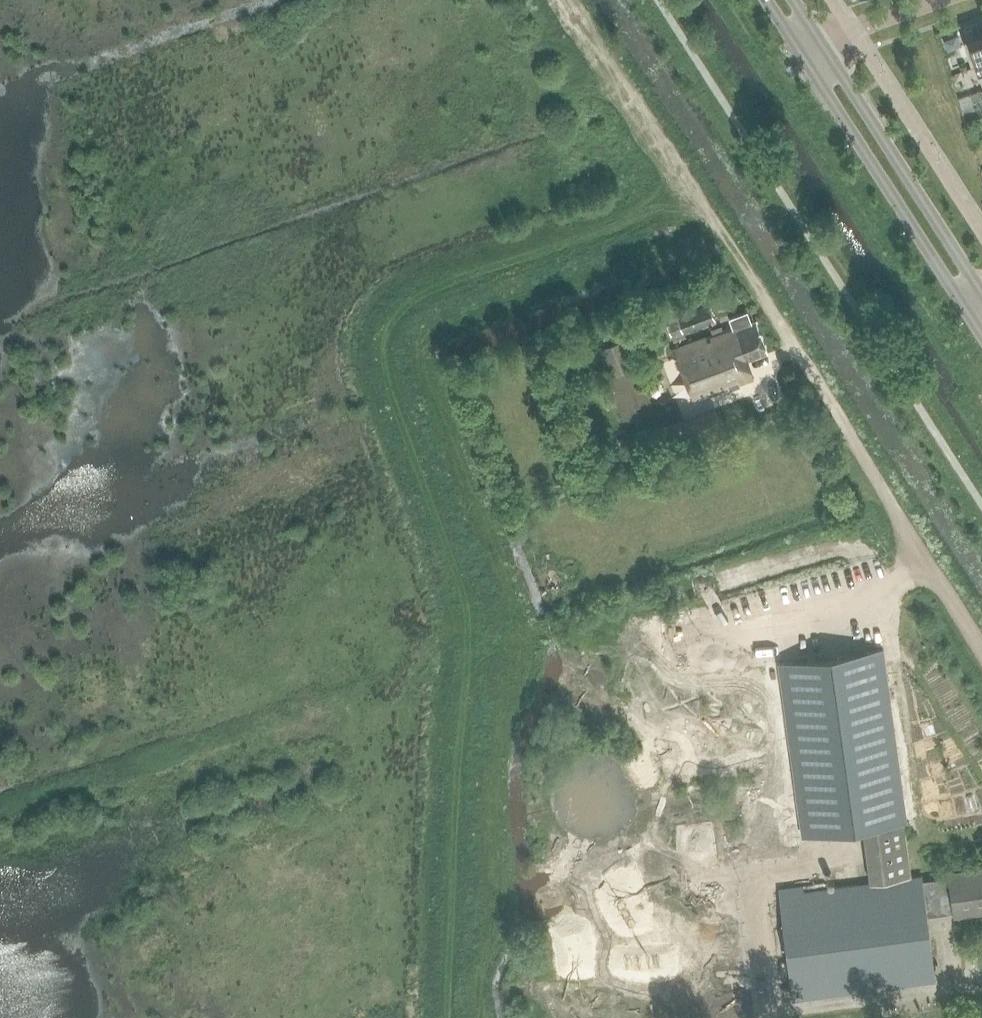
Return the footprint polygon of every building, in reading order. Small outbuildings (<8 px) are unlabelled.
[(981,64),(981,37),(969,41),(975,59),(974,59),(976,66),(981,64)] [(667,324),(673,340),(686,335),(684,331),(714,320),(708,303),(686,312),(682,300),(661,307),(667,324)] [(655,302),(640,308),(644,318),(659,313),(655,302)] [(746,359),(767,351),(755,320),(676,350),(695,401),(754,379),(746,359)] [(627,337),(596,349),(623,421),(654,409),(627,337)] [(714,408),(661,428),(670,453),(723,434),(719,423),(714,408)] [(927,915),(954,911),(954,915),(981,912),(981,864),(947,869),(948,875),(923,879),(922,876),(910,877),(903,822),(907,822),(884,650),(779,664),(802,836),(862,828),(869,883),(780,895),(794,1001),(936,981),(927,915)]
